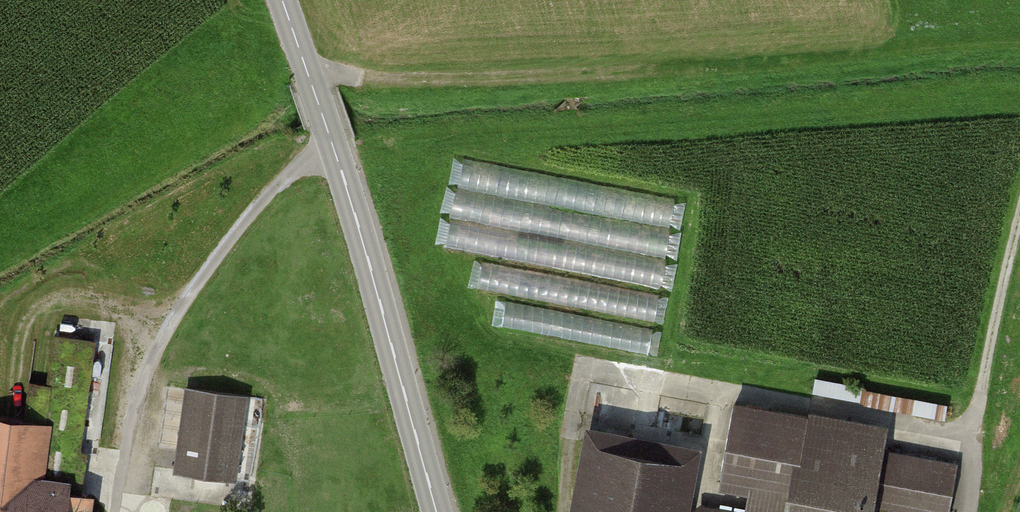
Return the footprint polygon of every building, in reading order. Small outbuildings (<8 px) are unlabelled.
[(445,240),(659,281),(676,192),(462,151),(445,240)] [(476,280),(654,313),(659,286),(481,254),(476,280)] [(498,318),(648,344),(652,321),(502,294),(498,318)] [(250,389),(186,380),(174,464),(237,472),(244,421),(260,423),(263,405),(248,403),(250,389)] [(735,391),(717,480),(747,485),(743,503),(742,511),(948,511),(959,455),(884,440),(889,414),(810,399),(808,405),(735,391)] [(0,408),(0,511),(89,511),(92,486),(67,483),(68,471),(43,468),(49,413),(0,408)] [(564,511),(687,511),(700,434),(580,415),(564,511)] [(700,494),(697,511),(742,511),(743,503),(700,494)]
